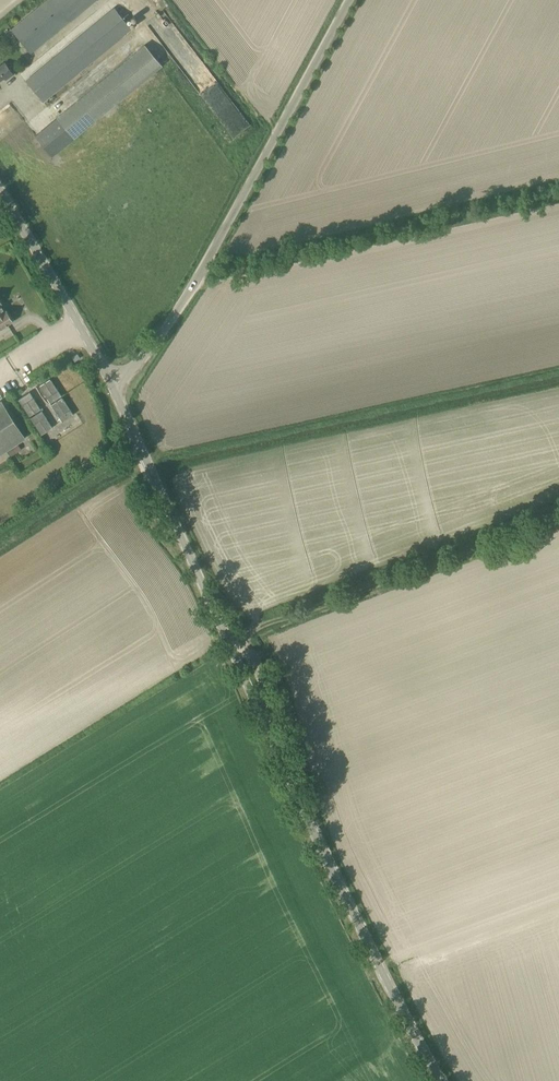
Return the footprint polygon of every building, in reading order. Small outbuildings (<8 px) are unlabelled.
[(94,0),(46,0),(11,29),(30,53),(94,0)] [(43,101),(131,28),(115,8),(26,81),(43,101)] [(61,123),(57,118),(35,136),(52,156),(162,65),(151,51),(62,124),(61,123)] [(4,77),(6,79),(12,74),(5,63),(0,67),(0,80),(4,77)] [(13,321),(6,310),(5,311),(0,304),(2,303),(0,300),(0,329),(13,321)] [(61,396),(51,379),(39,386),(50,403),(61,396)] [(30,392),(18,399),(29,416),(40,409),(30,392)] [(73,414),(63,397),(51,405),(62,422),(73,414)] [(0,402),(0,454),(25,437),(1,401),(0,402)] [(41,434),(52,427),(41,410),(30,417),(41,434)] [(11,456),(21,449),(17,443),(7,450),(11,456)]
